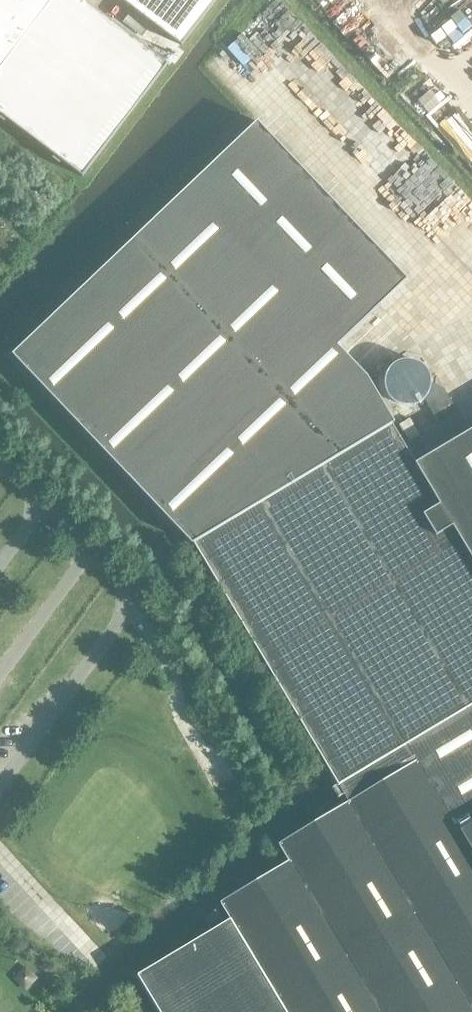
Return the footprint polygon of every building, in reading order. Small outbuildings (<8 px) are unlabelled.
[(82,176),(167,64),(83,0),(0,0),(0,114),(82,176)] [(12,354),(173,524),(192,543),(193,542),(299,720),(328,767),(348,801),(341,806),(278,843),(288,860),(220,901),(230,919),(140,972),(137,976),(158,1011),(471,1011),(471,428),(415,462),(392,423),(394,422),(365,375),(338,345),(407,279),(257,121),(12,354)] [(419,402),(424,398),(439,423),(457,412),(443,387),(430,382),(430,379),(427,370),(421,363),(412,360),(403,359),(395,362),(388,368),(384,377),(384,386),(387,395),(393,401),(401,405),(410,405),(419,402)] [(409,418),(399,424),(409,440),(419,434),(409,418)]
